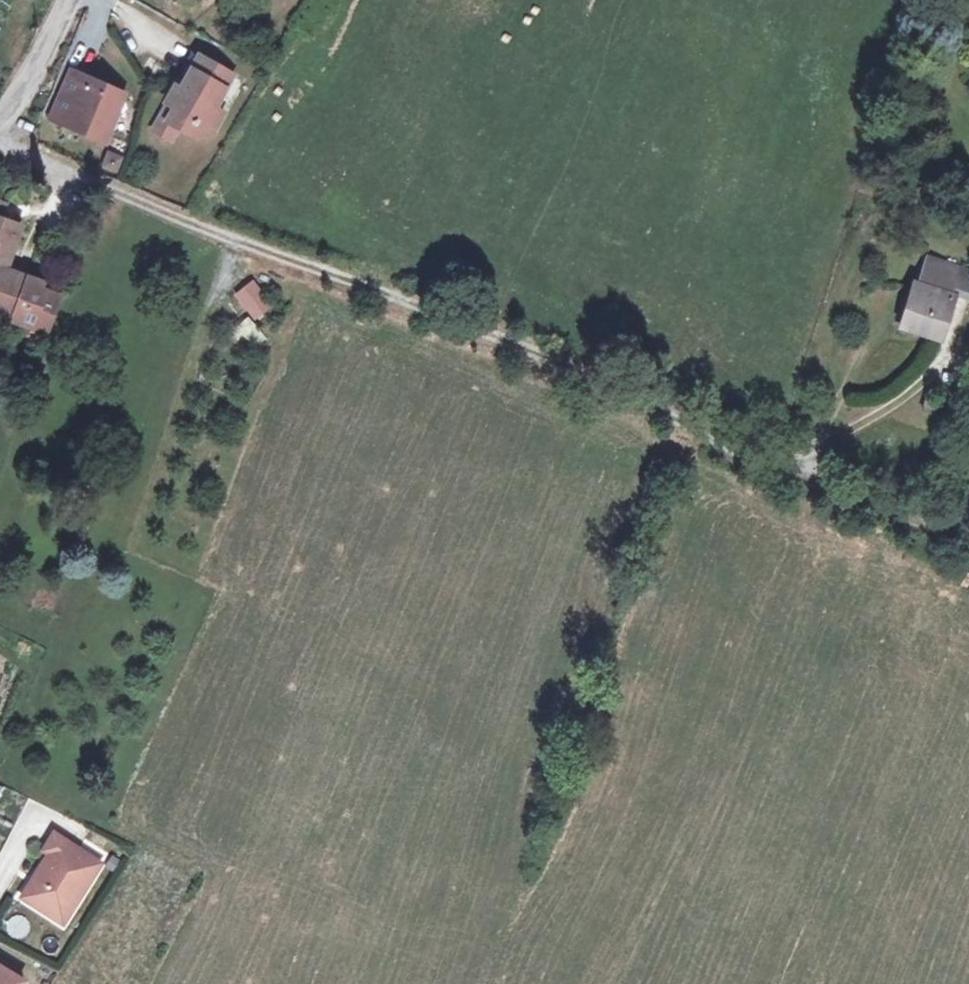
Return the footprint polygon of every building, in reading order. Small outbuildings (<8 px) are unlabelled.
[(175,85),(165,101),(173,106),(166,119),(176,124),(180,127),(189,124),(192,133),(207,130),(219,110),(211,106),(229,74),(197,57),(183,80),(189,84),(185,90),(180,87),(175,85)] [(102,135),(120,94),(73,74),(55,114),(102,135)] [(189,84),(183,80),(180,87),(185,90),(189,84)] [(165,101),(150,125),(169,136),(176,124),(166,119),(173,106),(165,101)] [(118,153),(103,148),(99,163),(113,168),(118,153)] [(11,261),(23,223),(1,215),(6,201),(0,199),(0,257),(11,261)] [(11,261),(0,257),(0,303),(3,304),(2,307),(18,312),(31,275),(8,267),(11,261)] [(903,326),(940,338),(963,267),(931,258),(921,289),(916,287),(903,326)] [(51,332),(65,294),(44,287),(45,281),(31,275),(18,312),(15,319),(51,332)] [(250,280),(232,295),(253,321),(271,306),(250,280)] [(19,667),(1,660),(0,661),(0,713),(19,667)] [(106,861),(59,832),(48,848),(54,852),(38,877),(47,882),(34,901),(68,922),(106,861)] [(47,882),(38,877),(26,896),(34,901),(47,882)] [(0,967),(0,983),(28,983),(0,967)]
